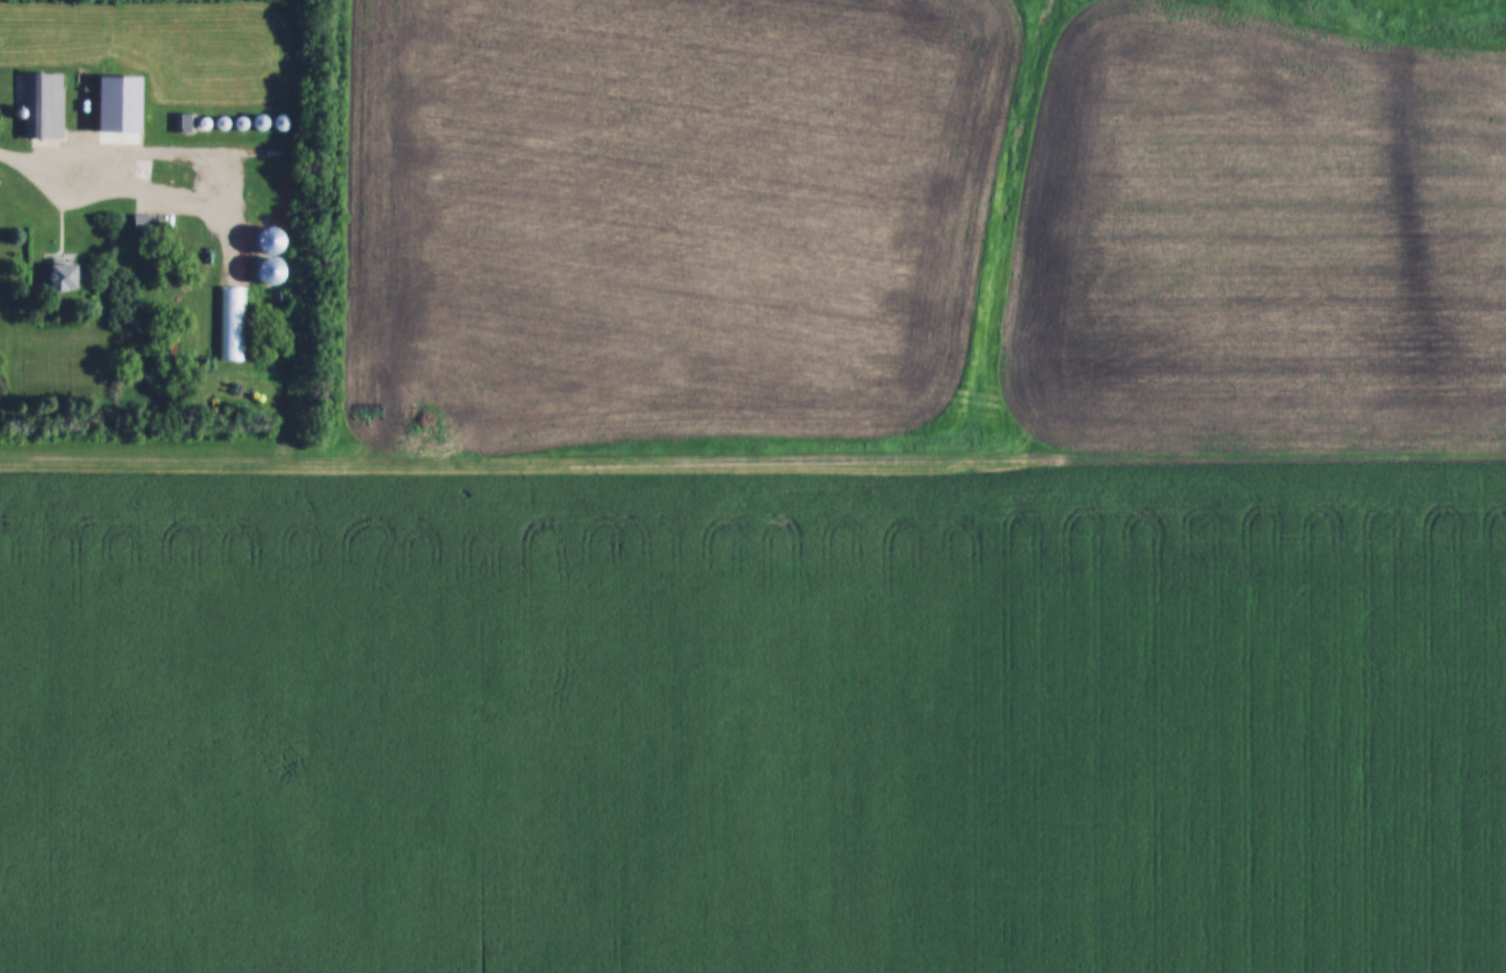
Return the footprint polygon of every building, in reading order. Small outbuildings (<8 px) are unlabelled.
[(275,254),(289,244),(278,228),(264,237),(275,254)] [(283,282),(278,259),(264,263),(269,285),(283,282)] [(80,263),(51,263),(51,292),(80,292),(80,263)] [(218,288),(217,361),(242,362),(243,288),(218,288)]
